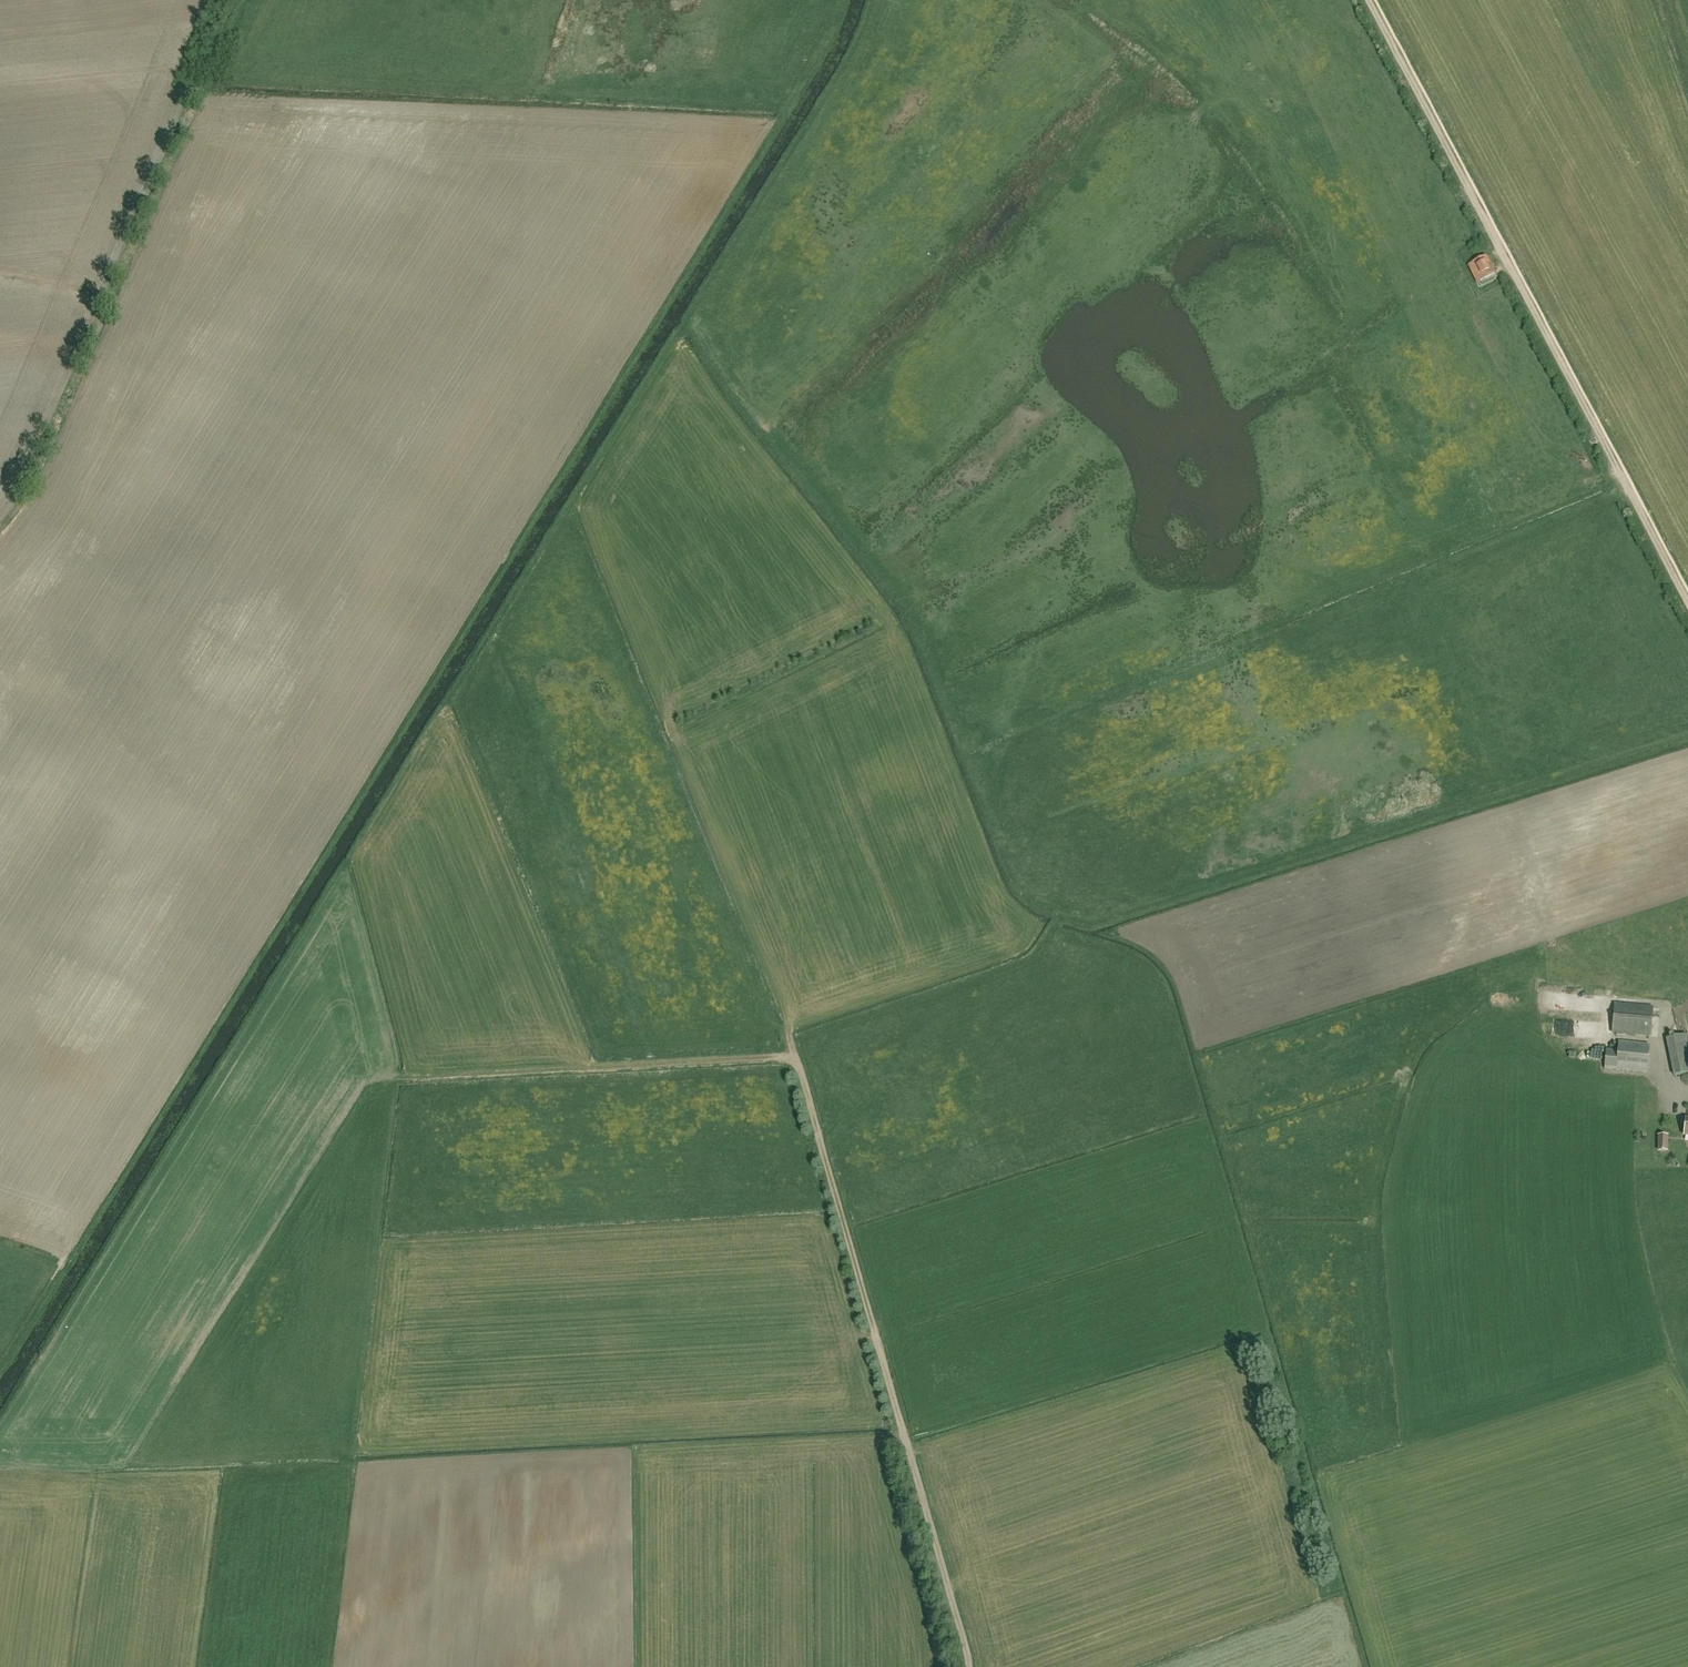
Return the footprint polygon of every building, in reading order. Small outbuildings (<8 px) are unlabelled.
[(1475,271),(1480,281),(1494,274),(1489,264),(1475,271)] [(1653,1008),(1615,1005),(1612,1033),(1650,1037),(1653,1008)] [(1667,1040),(1674,1077),(1687,1074),(1687,1036),(1667,1040)] [(1605,1069),(1647,1073),(1649,1045),(1618,1043),(1618,1051),(1606,1050),(1605,1069)] [(1671,1151),(1672,1136),(1661,1135),(1660,1150),(1671,1151)]
